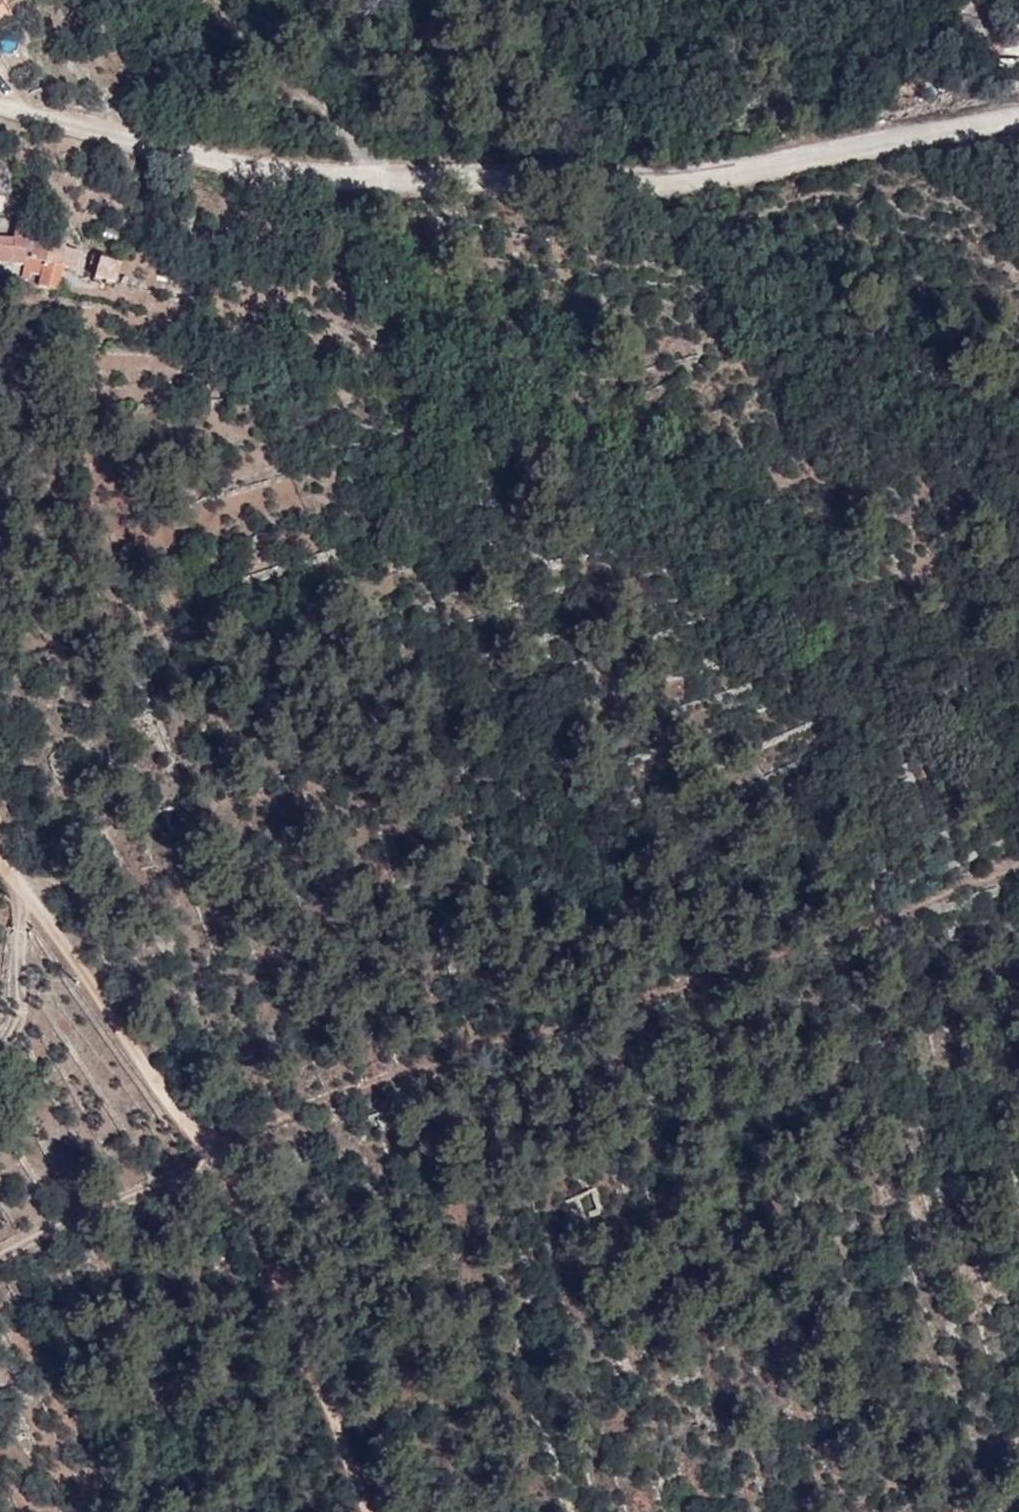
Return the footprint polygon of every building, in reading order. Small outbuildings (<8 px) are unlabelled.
[(17,28),(6,0),(0,0),(0,34),(17,28)] [(0,248),(0,271),(27,270),(27,248),(0,248)] [(99,289),(121,294),(126,273),(104,268),(99,289)] [(590,1197),(563,1212),(575,1235),(602,1220),(590,1197)]
